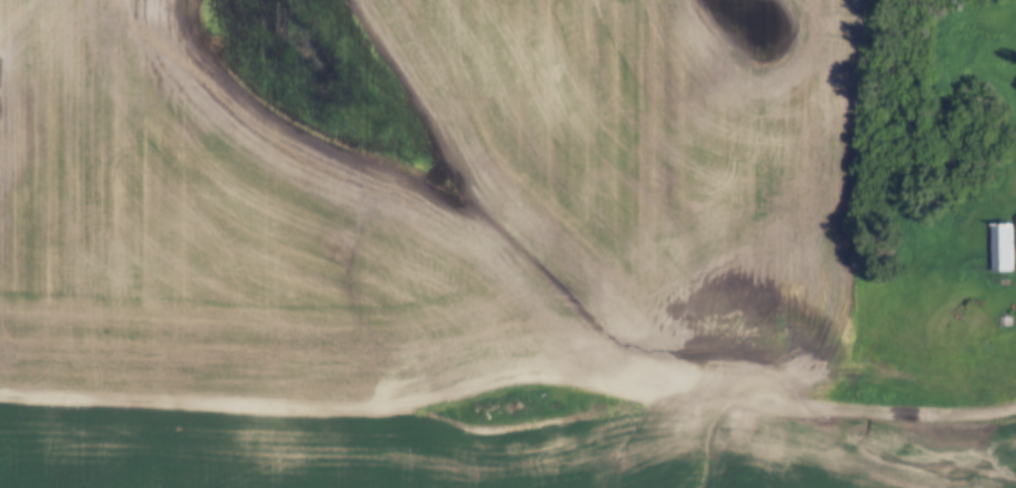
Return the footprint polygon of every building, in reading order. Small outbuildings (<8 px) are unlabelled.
[(1012,271),(1012,222),(992,222),(992,271),(1012,271)]
